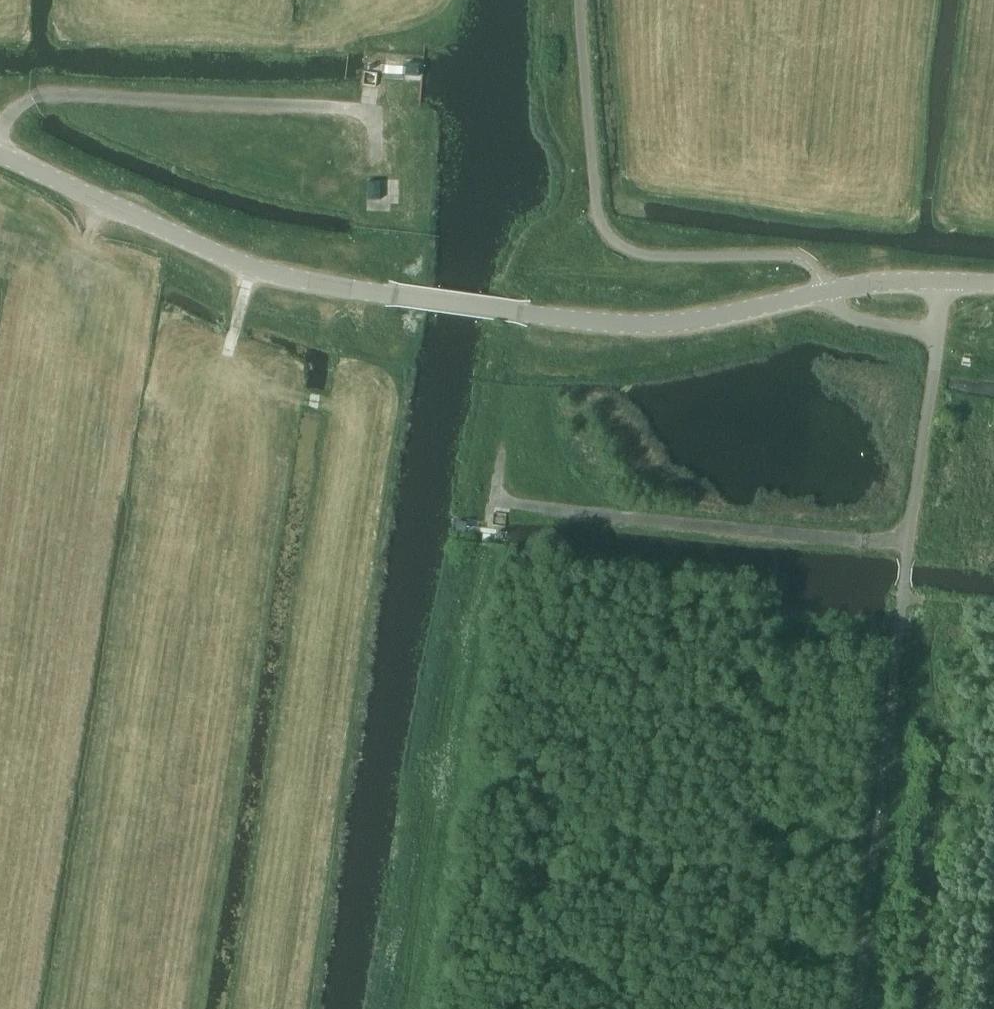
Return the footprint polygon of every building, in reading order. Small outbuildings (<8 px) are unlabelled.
[(404,75),(404,76),(415,77),(417,77),(417,76),(418,69),(418,65),(416,65),(405,64),(405,67),(404,75)] [(367,181),(366,199),(379,200),(379,181),(367,181)] [(455,528),(455,530),(464,531),(464,530),(465,525),(465,522),(457,520),(456,524),(455,528)]
